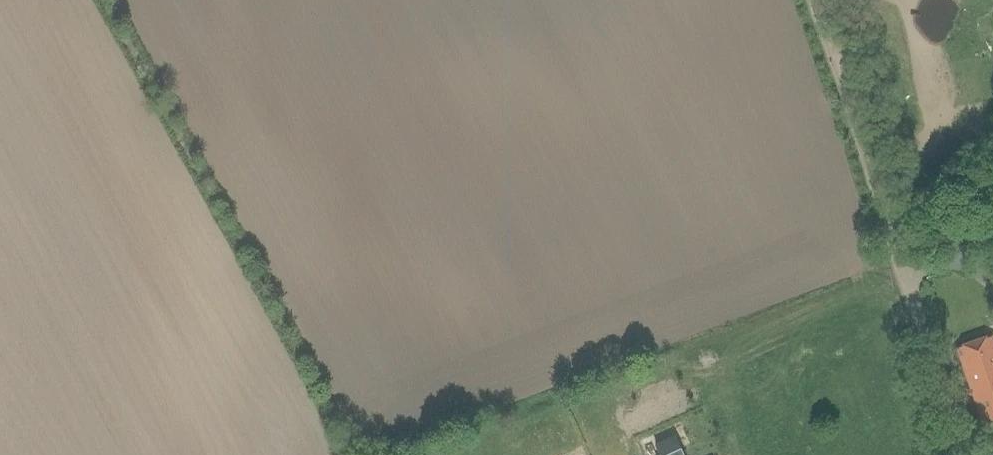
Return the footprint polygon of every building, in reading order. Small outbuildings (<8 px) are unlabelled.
[(992,332),(957,344),(981,417),(992,414),(992,335),(992,332)] [(678,420),(653,433),(662,451),(687,437),(678,420)]
